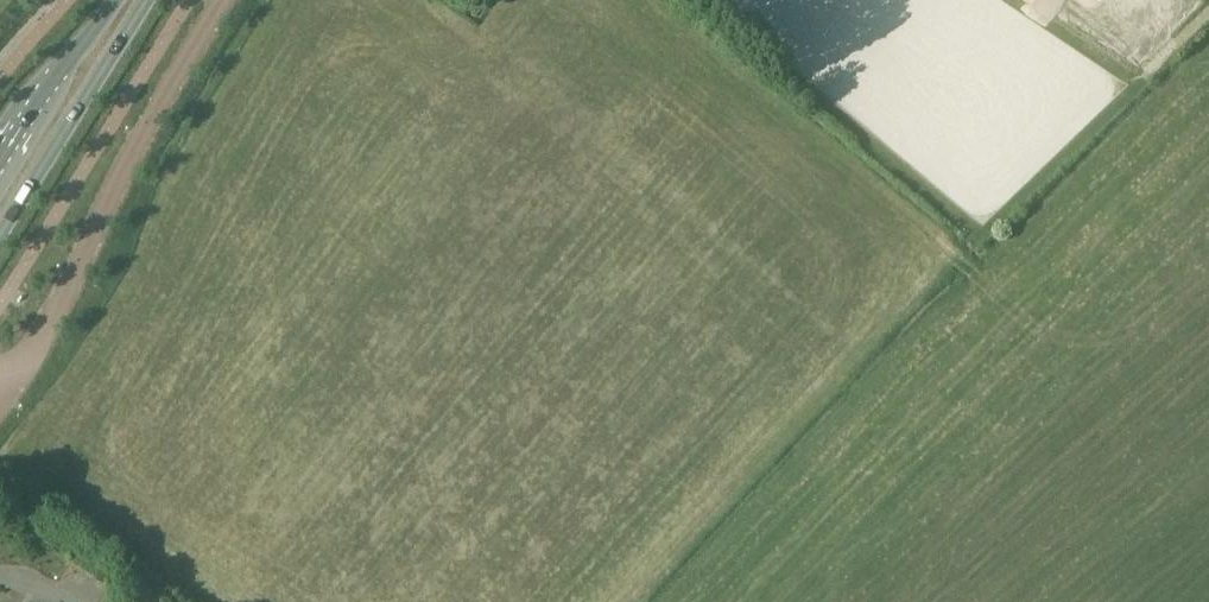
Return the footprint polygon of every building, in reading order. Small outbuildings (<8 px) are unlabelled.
[(27,591),(7,583),(0,600),(0,601),(22,601),(27,591)] [(131,589),(123,601),(152,601),(131,589)]
